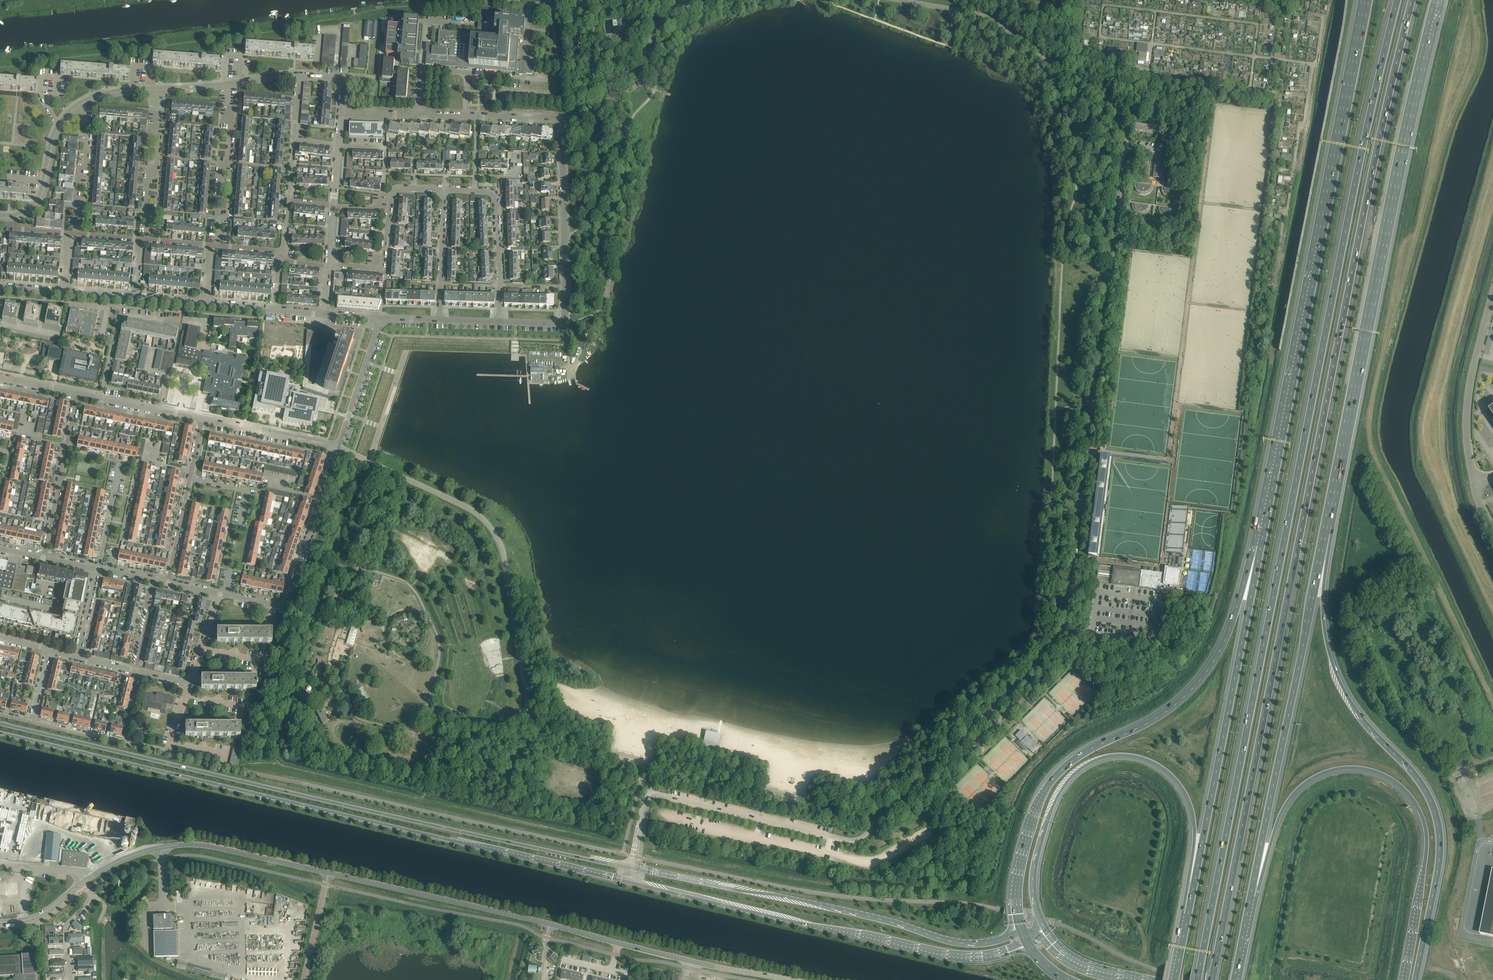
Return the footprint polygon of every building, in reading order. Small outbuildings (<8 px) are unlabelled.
[(503,19),(496,18),(495,32),(501,33),(501,36),(439,31),(438,47),(430,47),(430,43),(427,43),(426,51),(427,51),(426,65),(433,65),(434,64),(437,64),(436,65),(458,67),(458,68),(461,68),(462,68),(462,69),(465,69),(465,68),(466,68),(466,69),(469,69),(469,68),(516,72),(515,74),(526,75),(526,74),(533,74),(534,62),(521,61),(520,64),(517,63),(519,37),(504,36),(504,33),(525,35),(526,21),(511,20),(511,18),(507,17),(503,16),(503,17),(503,19)] [(415,54),(417,54),(420,21),(405,19),(405,21),(404,21),(404,18),(401,18),(399,19),(397,20),(395,21),(392,22),(394,26),(389,25),(387,55),(399,56),(399,58),(402,58),(402,63),(412,64),(412,62),(416,63),(416,56),(414,56),(415,54)] [(617,20),(618,27),(629,25),(628,18),(617,20)] [(612,19),(604,20),(606,34),(614,33),(612,19)] [(365,21),(364,37),(376,38),(377,22),(365,21)] [(1147,44),(1137,43),(1136,52),(1139,52),(1138,61),(1145,62),(1147,47),(1146,47),(1147,44)] [(295,57),(313,59),(314,49),(298,48),(298,47),(294,46),(294,48),(246,44),(245,53),(295,57)] [(360,45),(359,59),(354,59),(354,68),(366,69),(368,46),(363,45),(360,45)] [(1107,49),(1107,55),(1117,56),(1117,49),(1118,49),(1118,46),(1114,46),(1114,49),(1107,49)] [(203,68),(221,70),(221,63),(222,63),(222,61),(222,60),(205,59),(206,58),(201,57),(201,59),(153,55),(152,64),(203,68)] [(407,100),(409,72),(399,71),(398,74),(394,73),(395,60),(384,59),(383,75),(380,74),(380,82),(398,83),(396,99),(407,100)] [(111,79),(128,80),(129,71),(113,69),(113,68),(109,67),(109,69),(61,65),(60,74),(111,79)] [(36,91),(37,84),(38,82),(37,82),(37,81),(21,80),(21,79),(17,78),(17,80),(0,78),(0,88),(27,90),(36,91)] [(244,94),(243,107),(250,108),(250,104),(251,95),(248,95),(248,94),(245,94),(244,94)] [(278,106),(278,110),(285,110),(285,108),(285,107),(285,105),(291,106),(291,98),(286,98),(279,97),(278,106)] [(170,104),(169,110),(172,110),(171,114),(178,114),(179,102),(172,101),(172,104),(170,104)] [(199,113),(199,115),(206,116),(206,113),(207,104),(200,104),(199,113)] [(96,112),(95,119),(99,119),(100,116),(106,117),(107,108),(100,107),(100,112),(96,112)] [(134,119),(133,123),(137,123),(137,119),(141,119),(147,120),(147,111),(142,111),(135,110),(134,119)] [(314,118),(314,125),(328,126),(329,119),(320,119),(318,118),(314,118)] [(390,126),(388,133),(398,135),(399,133),(401,123),(400,123),(400,124),(390,122),(390,126)] [(350,123),(350,129),(349,136),(373,136),(383,137),(384,124),(374,124),(367,123),(350,123)] [(410,125),(401,123),(399,133),(399,131),(409,133),(411,123),(410,125)] [(409,132),(419,133),(421,123),(420,125),(411,123),(409,133),(409,132)] [(431,125),(421,123),(419,133),(419,134),(419,132),(429,134),(431,125)] [(430,132),(439,134),(441,124),(441,125),(431,124),(431,125),(429,134),(430,132)] [(441,124),(439,134),(440,134),(440,133),(449,134),(451,126),(441,124)] [(451,126),(449,134),(459,136),(460,135),(461,125),(461,126),(451,124),(451,126)] [(1136,124),(1135,130),(1155,132),(1156,126),(1134,124),(1136,124)] [(461,125),(460,135),(470,137),(470,135),(471,126),(461,125)] [(481,134),(486,135),(486,136),(490,137),(491,136),(492,127),(482,125),(482,128),(481,134)] [(492,125),(492,127),(491,136),(496,137),(497,135),(501,136),(501,135),(502,127),(492,125)] [(501,135),(511,136),(511,135),(512,128),(502,126),(502,127),(501,135)] [(511,135),(511,136),(521,138),(521,137),(521,135),(523,128),(513,126),(512,128),(511,135)] [(521,135),(521,137),(531,138),(531,137),(532,135),(533,128),(523,126),(523,128),(521,135)] [(532,135),(531,137),(541,139),(543,128),(533,127),(533,128),(532,135)] [(543,127),(543,128),(541,139),(551,140),(552,137),(552,136),(553,130),(549,130),(549,128),(543,127)] [(68,142),(68,149),(76,150),(77,137),(62,136),(62,141),(68,142)] [(306,146),(300,145),(299,146),(296,146),(295,155),(301,155),(301,153),(305,153),(306,146)] [(324,148),(323,156),(322,158),(331,159),(332,151),(329,151),(330,148),(324,148)] [(76,150),(68,149),(61,149),(61,154),(67,155),(67,162),(75,163),(76,150)] [(353,159),(359,159),(359,151),(353,151),(353,153),(347,152),(347,157),(353,157),(353,159)] [(443,165),(446,165),(447,151),(443,151),(443,162),(437,162),(437,170),(443,170),(443,165)] [(449,170),(456,171),(456,163),(450,163),(450,151),(447,151),(446,165),(450,165),(449,170)] [(488,161),(482,161),(482,154),(479,154),(478,166),(482,166),(481,169),(488,169),(488,161)] [(553,164),(553,155),(542,155),(542,164),(553,164)] [(414,157),(405,157),(404,160),(404,169),(411,169),(411,166),(414,166),(414,159),(414,157)] [(1164,179),(1167,159),(1155,158),(1153,177),(1164,179)] [(414,166),(417,166),(417,169),(424,170),(424,162),(417,162),(417,160),(414,159),(414,166)] [(391,169),(398,169),(398,160),(388,160),(388,164),(391,164),(391,169)] [(66,167),(65,175),(74,176),(75,163),(67,162),(60,162),(60,167),(66,167)] [(549,179),(549,170),(541,171),(541,172),(539,172),(538,174),(538,179),(549,179)] [(65,180),(64,188),(73,189),(74,176),(65,175),(59,175),(59,180),(65,180)] [(321,178),(320,185),(329,186),(329,178),(327,178),(321,178)] [(1153,186),(1144,185),(1135,184),(1134,186),(1136,191),(1140,194),(1145,195),(1149,193),(1152,189),(1152,186),(1153,186)] [(28,199),(29,190),(13,188),(13,187),(9,187),(9,188),(0,187),(0,197),(28,199)] [(73,189),(64,188),(56,187),(55,193),(64,193),(63,201),(64,201),(72,202),(73,189)] [(1180,190),(1171,189),(1162,187),(1162,188),(1161,190),(1163,195),(1167,197),(1172,198),(1176,196),(1179,193),(1179,190),(1180,190)] [(530,197),(531,201),(536,201),(536,203),(539,203),(539,208),(542,208),(542,211),(550,210),(550,200),(542,200),(542,199),(538,199),(538,197),(530,197)] [(55,206),(55,213),(55,214),(63,214),(64,201),(63,201),(56,200),(56,199),(53,199),(53,200),(49,200),(49,205),(55,206)] [(1150,206),(1142,205),(1132,204),(1132,206),(1134,211),(1137,214),(1142,214),(1147,212),(1150,209),(1150,206)] [(103,207),(92,206),(92,214),(95,214),(96,213),(100,213),(101,210),(103,211),(103,207)] [(1177,210),(1169,209),(1159,207),(1159,208),(1159,210),(1161,215),(1164,217),(1169,218),(1173,216),(1176,212),(1177,210)] [(318,216),(326,217),(327,209),(319,208),(318,216)] [(348,217),(348,219),(354,219),(354,211),(348,211),(346,211),(342,211),(342,216),(348,217)] [(508,215),(508,222),(516,221),(520,221),(519,211),(512,212),(512,215),(508,215)] [(50,213),(45,213),(44,219),(37,218),(36,227),(49,228),(50,213)] [(55,213),(50,213),(49,228),(62,229),(63,220),(55,220),(55,214),(55,213)] [(99,226),(99,225),(102,225),(102,218),(96,217),(91,217),(91,221),(96,222),(95,225),(96,225),(97,226),(99,226)] [(1154,221),(1151,220),(1151,218),(1149,219),(1145,221),(1144,225),(1144,229),(1147,232),(1151,234),(1155,233),(1158,231),(1160,227),(1159,223),(1157,220),(1155,219),(1154,221)] [(252,219),(245,219),(245,222),(248,222),(248,227),(244,227),(243,237),(250,238),(251,227),(251,223),(251,221),(252,219)] [(550,223),(550,220),(539,220),(540,228),(547,228),(548,228),(551,228),(551,222),(550,223)] [(162,222),(162,227),(166,228),(166,231),(167,231),(173,231),(173,224),(173,222),(167,222),(162,222)] [(15,242),(16,234),(10,234),(9,243),(12,244),(12,248),(8,248),(8,253),(12,253),(14,253),(15,250),(15,242)] [(297,244),(298,236),(298,234),(288,234),(288,241),(291,242),(291,244),(297,244)] [(543,234),(541,234),(541,243),(544,243),(551,243),(550,234),(546,234),(543,234)] [(342,242),(341,246),(345,247),(351,248),(352,240),(346,239),(346,243),(342,242)] [(516,241),(508,241),(509,248),(512,248),(512,250),(521,250),(524,250),(524,247),(516,247),(516,241)] [(550,260),(553,260),(553,255),(552,255),(552,249),(544,249),(544,260),(549,260),(549,261),(550,261),(550,260)] [(404,254),(406,254),(412,254),(413,251),(407,251),(402,250),(401,253),(393,252),(393,258),(404,259),(404,254)] [(510,260),(521,260),(521,257),(521,254),(521,250),(512,250),(512,254),(510,254),(510,260)] [(7,274),(14,274),(15,265),(7,265),(7,274)] [(14,274),(21,275),(22,266),(15,265),(14,274)] [(21,275),(29,275),(29,266),(22,266),(21,275)] [(29,275),(36,276),(37,267),(29,266),(29,275)] [(36,276),(43,277),(44,268),(37,267),(36,276)] [(43,277),(50,277),(51,268),(44,268),(43,277)] [(58,278),(59,269),(51,268),(50,277),(58,278)] [(554,279),(553,268),(545,268),(545,280),(554,279)] [(392,270),(391,276),(392,277),(392,279),(399,279),(399,277),(400,271),(392,270)] [(77,279),(85,280),(86,271),(78,271),(78,272),(78,275),(77,279)] [(85,280),(92,281),(93,272),(86,271),(85,280)] [(432,278),(433,271),(424,271),(424,278),(423,278),(423,281),(431,281),(431,278),(432,278)] [(92,281),(99,281),(100,272),(93,272),(92,281)] [(99,281),(107,282),(107,273),(100,272),(99,281)] [(333,287),(333,294),(336,294),(343,295),(343,288),(345,288),(346,280),(346,273),(346,272),(343,272),(343,273),(335,272),(334,279),(333,287)] [(451,281),(456,281),(456,272),(448,272),(448,279),(451,279),(451,281)] [(480,279),(478,280),(478,282),(489,282),(489,279),(490,279),(490,272),(480,273),(480,279)] [(115,274),(107,273),(107,282),(114,282),(115,274)] [(518,273),(510,273),(510,280),(513,280),(513,283),(521,283),(523,283),(523,279),(518,280),(518,273)] [(114,282),(121,283),(122,274),(115,274),(114,282)] [(130,275),(122,274),(121,283),(129,284),(130,275)] [(149,276),(149,278),(149,281),(148,285),(156,286),(157,277),(149,276)] [(156,286),(163,287),(164,278),(157,277),(156,286)] [(163,287),(170,287),(171,278),(164,278),(163,287)] [(170,287),(178,288),(178,279),(171,278),(170,287)] [(178,288),(185,288),(186,279),(178,279),(178,288)] [(185,288),(192,289),(193,280),(186,279),(185,288)] [(193,280),(192,289),(200,290),(200,281),(193,280)] [(220,284),(220,287),(219,291),(227,292),(228,283),(220,282),(220,284)] [(227,292),(234,293),(235,284),(228,283),(227,292)] [(242,284),(235,284),(234,293),(241,293),(242,284)] [(249,285),(242,284),(241,293),(249,294),(249,285)] [(249,294),(256,294),(257,285),(249,285),(249,294)] [(264,286),(257,285),(256,294),(263,295),(264,286)] [(271,296),(271,287),(264,286),(263,295),(271,296)] [(336,294),(335,297),(338,297),(338,307),(345,308),(351,308),(358,309),(365,310),(372,310),(379,311),(379,310),(382,301),(382,296),(373,295),(370,295),(370,290),(366,290),(360,289),(353,289),(346,288),(345,288),(343,288),(343,295),(336,294)] [(16,306),(10,304),(5,303),(2,320),(17,323),(20,307),(19,306),(19,307),(16,306)] [(37,307),(31,306),(27,305),(23,322),(38,325),(41,308),(37,308),(37,307)] [(48,307),(45,323),(59,326),(63,310),(62,310),(58,310),(58,309),(48,307)] [(70,309),(70,310),(66,332),(93,338),(97,316),(83,313),(84,312),(70,309)] [(236,348),(237,345),(237,343),(237,336),(238,336),(250,337),(249,339),(256,339),(256,337),(257,328),(257,322),(247,321),(247,322),(241,322),(234,321),(234,320),(225,320),(214,319),(213,327),(230,329),(229,342),(229,344),(229,347),(236,348)] [(174,330),(170,329),(167,328),(160,326),(160,327),(153,325),(149,324),(146,323),(146,324),(138,322),(139,322),(135,321),(132,320),(132,321),(128,320),(127,324),(123,323),(121,331),(131,333),(140,335),(140,333),(176,341),(178,330),(174,329),(174,330)] [(221,408),(221,409),(220,409),(229,411),(229,410),(238,411),(239,406),(239,405),(241,405),(234,403),(235,403),(236,397),(235,397),(237,389),(240,390),(241,382),(237,381),(238,379),(241,379),(242,372),(241,372),(243,365),(244,365),(245,357),(236,355),(235,359),(233,359),(234,357),(219,354),(218,355),(211,354),(212,352),(204,351),(203,353),(199,352),(199,351),(196,351),(196,350),(201,329),(188,326),(187,332),(182,331),(178,354),(179,354),(178,356),(177,356),(176,364),(191,367),(191,364),(210,368),(208,375),(210,376),(210,378),(206,377),(203,392),(210,394),(210,396),(214,397),(213,399),(212,404),(212,406),(211,405),(211,406),(221,408)] [(267,347),(295,349),(296,333),(301,333),(301,327),(287,326),(287,331),(268,330),(267,347)] [(119,338),(130,340),(131,333),(121,331),(120,335),(119,335),(119,338)] [(335,339),(317,392),(333,398),(334,398),(337,399),(353,351),(354,351),(357,342),(352,340),(341,336),(339,341),(335,339)] [(118,345),(128,347),(130,340),(119,338),(118,341),(119,341),(118,345)] [(576,345),(573,355),(579,357),(582,347),(588,349),(589,344),(583,343),(577,341),(576,345)] [(44,344),(42,353),(47,355),(47,358),(52,361),(57,361),(59,361),(59,367),(60,368),(61,368),(59,376),(61,376),(67,377),(71,378),(78,379),(84,381),(85,381),(89,382),(95,383),(96,384),(101,359),(93,357),(93,358),(73,354),(73,353),(68,352),(64,351),(64,352),(60,351),(60,347),(52,346),(50,345),(44,344)] [(127,354),(128,347),(118,345),(117,349),(116,352),(127,354)] [(175,354),(164,351),(160,371),(171,373),(175,354)] [(115,359),(125,362),(127,354),(116,352),(115,355),(116,355),(115,359)] [(249,381),(253,360),(247,359),(242,380),(249,381)] [(129,381),(129,376),(118,374),(120,362),(114,361),(111,374),(113,374),(111,383),(127,386),(128,381),(129,381)] [(531,366),(531,373),(545,373),(545,374),(547,374),(552,374),(552,367),(545,367),(545,366),(531,366)] [(254,399),(252,408),(284,415),(283,420),(312,426),(313,417),(315,418),(322,399),(287,392),(289,380),(289,379),(279,377),(261,374),(260,373),(254,399)] [(238,447),(237,450),(243,451),(244,448),(246,440),(242,439),(241,440),(239,439),(238,447)] [(243,451),(249,453),(250,450),(251,442),(249,441),(249,440),(246,440),(244,448),(243,451)] [(104,451),(107,452),(108,442),(103,441),(100,452),(104,452),(104,451)] [(326,456),(317,453),(315,459),(324,462),(325,460),(326,461),(327,457),(326,457),(326,456)] [(1109,456),(1101,455),(1101,456),(1088,555),(1094,556),(1097,556),(1103,511),(1100,511),(1101,501),(1104,502),(1109,456)] [(324,464),(324,462),(315,459),(314,465),(323,468),(325,464),(324,464)] [(314,465),(312,471),(321,474),(321,472),(322,472),(323,468),(314,465)] [(230,477),(232,477),(234,468),(228,467),(226,477),(229,478),(230,477)] [(321,474),(312,471),(310,476),(320,480),(321,476),(320,475),(321,474)] [(318,483),(320,480),(310,476),(308,482),(317,485),(317,483),(318,483)] [(308,482),(306,488),(316,491),(317,487),(316,487),(317,485),(308,482)] [(306,488),(304,493),(313,496),(314,494),(315,495),(316,491),(306,488)] [(2,495),(1,499),(10,501),(13,502),(14,496),(11,495),(3,494),(3,496),(2,495)] [(303,497),(301,503),(311,506),(312,503),(311,502),(312,500),(303,497)] [(301,503),(299,509),(308,512),(309,510),(311,506),(301,503)] [(1177,508),(1175,520),(1187,522),(1189,510),(1177,508)] [(307,514),(308,512),(299,509),(297,514),(307,518),(308,514),(307,514)] [(297,514),(295,520),(304,523),(305,521),(306,522),(307,518),(297,514)] [(295,520),(293,526),(303,529),(304,525),(303,525),(304,523),(295,520)] [(13,528),(11,537),(13,538),(13,539),(16,540),(19,529),(19,527),(13,526),(13,528)] [(58,526),(57,529),(58,530),(58,532),(66,533),(69,534),(70,528),(67,527),(58,526)] [(293,526),(291,532),(300,535),(301,533),(302,533),(303,529),(293,526)] [(300,537),(300,535),(291,532),(289,537),(299,541),(300,537)] [(289,537),(287,543),(296,546),(297,544),(298,544),(299,541),(289,537)] [(287,543),(286,549),(295,552),(297,548),(296,548),(296,546),(287,543)] [(182,547),(181,551),(190,553),(193,553),(194,547),(191,547),(183,545),(183,547),(182,547)] [(286,549),(284,555),(293,557),(293,556),(294,556),(295,552),(286,549)] [(284,555),(282,560),(292,563),(293,560),(292,559),(293,557),(284,555)] [(161,559),(155,557),(153,568),(157,569),(157,568),(159,568),(161,559)] [(282,560),(280,566),(289,569),(289,567),(290,567),(292,563),(282,560)] [(6,562),(5,566),(1,565),(0,570),(0,588),(11,590),(16,565),(7,564),(8,562),(6,562)] [(25,589),(28,576),(22,575),(24,567),(16,565),(11,590),(24,593),(25,589)] [(1098,570),(1096,582),(1127,586),(1131,586),(1131,584),(1136,585),(1136,587),(1153,589),(1164,591),(1170,592),(1170,591),(1172,592),(1173,585),(1178,585),(1179,576),(1180,570),(1166,568),(1166,573),(1162,573),(1139,570),(1139,574),(1133,573),(1133,572),(1131,572),(1132,569),(1124,568),(1098,565),(1098,570)] [(27,568),(24,567),(22,575),(28,576),(28,574),(35,576),(36,568),(27,566),(27,568)] [(65,601),(79,604),(81,604),(82,604),(87,581),(88,581),(89,577),(84,575),(79,574),(40,566),(37,578),(67,584),(63,601),(65,601)] [(280,566),(278,572),(287,575),(288,575),(289,571),(288,571),(289,569),(280,566)] [(358,576),(358,578),(359,578),(358,581),(363,583),(365,576),(371,578),(372,573),(362,570),(360,577),(358,576)] [(101,589),(108,590),(110,581),(103,579),(101,589)] [(110,581),(108,590),(112,590),(112,588),(116,589),(117,582),(110,581)] [(117,582),(116,589),(115,591),(122,592),(124,584),(117,582)] [(284,584),(278,583),(276,593),(280,594),(280,593),(282,593),(284,584)] [(31,590),(25,589),(24,593),(33,595),(36,585),(33,584),(32,584),(31,590)] [(1201,586),(1200,593),(1206,594),(1208,588),(1201,586)] [(195,604),(198,604),(205,606),(206,599),(196,597),(195,604)] [(333,598),(329,611),(333,612),(337,601),(336,601),(336,599),(333,598)] [(79,604),(65,601),(60,623),(54,622),(55,618),(0,604),(0,621),(0,622),(0,623),(7,625),(7,623),(10,624),(9,626),(13,627),(14,625),(20,626),(20,628),(27,630),(27,628),(34,629),(33,632),(40,633),(41,631),(44,632),(43,634),(47,635),(47,633),(51,634),(51,632),(59,634),(59,635),(62,636),(61,638),(70,640),(71,638),(74,639),(76,629),(77,629),(78,623),(78,622),(79,619),(80,616),(79,616),(80,612),(81,612),(82,609),(78,608),(79,604)] [(100,610),(107,611),(109,612),(110,612),(111,605),(108,605),(108,604),(102,603),(100,610)] [(156,609),(155,615),(165,618),(167,611),(156,609)] [(107,611),(100,610),(99,616),(107,618),(108,615),(109,612),(107,611)] [(155,615),(154,621),(164,623),(164,621),(165,618),(155,615)] [(97,623),(104,625),(106,625),(107,618),(99,616),(97,623)] [(154,621),(152,627),(162,629),(164,623),(154,621)] [(97,623),(96,630),(105,632),(106,631),(106,630),(107,630),(107,629),(106,629),(106,628),(103,627),(104,625),(97,623)] [(152,627),(151,633),(161,635),(162,629),(152,627)] [(184,627),(183,633),(193,635),(194,630),(187,628),(184,627)] [(358,629),(352,627),(347,644),(353,646),(358,629)] [(96,630),(94,636),(101,638),(101,634),(104,635),(105,632),(96,630)] [(272,630),(263,630),(217,630),(217,642),(272,643),(272,630)] [(151,633),(150,639),(156,640),(160,641),(161,635),(151,633)] [(183,633),(181,639),(182,639),(191,641),(193,635),(183,633)] [(94,636),(92,643),(99,644),(102,645),(102,642),(102,641),(102,638),(101,638),(94,636)] [(120,643),(123,643),(130,645),(131,638),(125,637),(124,640),(121,639),(120,643)] [(92,643),(91,650),(95,651),(97,651),(98,651),(100,652),(101,648),(101,645),(102,645),(99,644),(92,643)] [(119,646),(118,649),(122,650),(128,651),(130,645),(123,643),(122,647),(119,646)] [(147,650),(154,652),(157,653),(158,647),(155,646),(148,644),(147,650)] [(5,648),(2,662),(4,662),(5,660),(7,660),(8,657),(10,650),(8,649),(7,648),(5,648)] [(11,667),(11,668),(12,668),(13,667),(14,665),(15,659),(18,660),(19,652),(17,652),(17,651),(15,650),(11,664),(11,666),(11,667)] [(122,650),(120,657),(121,657),(124,658),(127,658),(128,651),(122,650)] [(157,653),(154,652),(147,650),(146,656),(153,658),(156,659),(157,653)] [(20,653),(19,657),(38,662),(38,660),(38,659),(38,657),(31,655),(31,658),(26,656),(27,654),(20,653)] [(156,659),(153,658),(146,656),(144,662),(146,663),(149,663),(152,664),(155,664),(156,659)] [(38,664),(38,662),(19,657),(19,660),(27,662),(26,664),(36,667),(37,665),(38,664)] [(70,670),(70,667),(61,665),(62,662),(55,661),(54,663),(53,664),(53,665),(70,670)] [(186,665),(179,663),(177,663),(176,669),(178,669),(181,670),(185,671),(186,665)] [(73,673),(75,673),(77,666),(75,666),(74,665),(72,664),(69,678),(72,679),(73,673)] [(68,674),(70,670),(53,665),(52,667),(53,668),(52,670),(59,672),(60,670),(67,672),(66,674),(68,674)] [(82,675),(85,676),(87,669),(84,668),(84,667),(82,667),(78,680),(81,681),(82,675)] [(51,673),(50,675),(64,678),(67,679),(68,677),(59,674),(59,672),(52,670),(52,672),(51,673)] [(107,688),(107,690),(109,691),(110,688),(111,685),(113,686),(114,683),(116,676),(113,675),(113,674),(111,674),(107,688)] [(116,678),(115,681),(118,682),(133,685),(133,683),(132,682),(133,680),(120,677),(119,679),(119,680),(118,680),(118,679),(116,678)] [(256,678),(248,677),(201,677),(201,689),(256,690),(256,685),(257,685),(257,684),(256,684),(256,678)] [(57,682),(50,680),(50,682),(49,683),(48,685),(66,689),(67,686),(57,684),(57,682)] [(113,690),(112,693),(122,695),(121,697),(128,699),(129,697),(130,696),(130,694),(116,691),(113,690)] [(2,699),(1,707),(3,708),(4,707),(5,708),(7,701),(8,701),(10,693),(6,692),(6,694),(3,693),(2,699)] [(167,704),(172,705),(174,698),(156,693),(156,695),(145,693),(144,696),(145,696),(142,710),(161,715),(161,714),(164,714),(167,704)] [(16,710),(18,703),(17,703),(19,697),(16,696),(16,698),(12,697),(11,701),(12,701),(10,709),(12,709),(12,710),(14,710),(16,710)] [(23,704),(21,712),(22,712),(24,713),(25,712),(26,713),(28,706),(28,704),(30,704),(31,700),(27,699),(26,699),(25,705),(23,704)] [(46,718),(50,702),(47,701),(45,709),(42,708),(40,716),(42,717),(44,718),(44,717),(46,718)] [(128,706),(128,704),(114,701),(112,708),(121,710),(125,711),(126,709),(127,707),(128,706)] [(50,702),(46,718),(48,718),(48,719),(50,719),(52,719),(54,711),(56,712),(57,706),(58,705),(52,704),(53,703),(50,702)] [(480,711),(486,715),(489,710),(493,713),(496,708),(486,702),(480,711)] [(75,711),(72,724),(74,724),(74,725),(76,725),(78,725),(79,717),(80,717),(81,713),(78,712),(79,709),(77,708),(77,705),(74,704),(73,710),(73,711),(75,711)] [(1015,715),(1018,711),(1010,704),(1007,707),(1015,715)] [(56,712),(55,718),(57,719),(57,720),(58,721),(60,722),(61,721),(62,722),(66,706),(63,705),(63,707),(57,706),(56,712)] [(79,717),(78,725),(80,726),(79,726),(82,727),(82,726),(84,727),(88,711),(85,710),(83,718),(80,717),(79,717)] [(89,728),(89,727),(92,727),(93,720),(89,719),(91,711),(88,711),(84,727),(85,727),(85,728),(88,728),(89,728)] [(93,720),(92,727),(94,728),(94,729),(95,729),(95,730),(97,730),(99,730),(103,714),(104,711),(101,711),(98,722),(93,720)] [(323,723),(327,721),(325,717),(322,719),(318,712),(317,713),(323,725),(324,724),(323,723)] [(119,718),(116,718),(115,721),(111,720),(110,725),(112,725),(110,733),(111,733),(111,734),(113,734),(115,734),(119,718)] [(240,725),(232,725),(185,724),(185,736),(240,737),(240,725)] [(1021,730),(1015,735),(1019,739),(1019,740),(1020,739),(1022,741),(1021,742),(1025,746),(1026,746),(1028,748),(1027,748),(1028,748),(1032,752),(1034,754),(1036,752),(1036,751),(1034,749),(1037,747),(1033,742),(1032,743),(1031,741),(1031,740),(1027,736),(1026,737),(1024,735),(1025,734),(1021,730)] [(719,737),(707,734),(704,745),(717,749),(719,737)] [(30,809),(29,818),(43,820),(44,812),(52,814),(53,806),(36,804),(35,810),(30,809)] [(13,827),(16,818),(8,816),(5,825),(13,827)] [(131,839),(133,832),(134,828),(125,826),(123,837),(131,839)] [(47,833),(44,861),(58,862),(61,834),(47,833)] [(63,851),(62,863),(62,866),(68,867),(70,867),(71,867),(87,868),(88,855),(84,854),(84,853),(63,851)] [(172,915),(153,915),(153,929),(154,929),(154,932),(153,932),(154,957),(178,956),(178,931),(170,931),(170,929),(172,929),(172,915)] [(76,921),(72,925),(74,927),(73,928),(75,930),(76,929),(78,930),(79,931),(80,930),(83,927),(81,926),(82,925),(83,924),(82,923),(80,921),(78,923),(76,920),(76,921)] [(68,934),(68,944),(69,944),(84,943),(83,934),(76,934),(76,932),(73,932),(73,934),(68,934)] [(49,935),(49,944),(63,944),(63,935),(58,935),(58,933),(54,934),(54,935),(49,935)] [(15,975),(15,977),(13,977),(14,979),(9,979),(35,979),(35,974),(36,974),(34,953),(22,954),(22,955),(0,956),(0,976),(15,975)] [(550,958),(555,962),(559,957),(554,953),(550,958)] [(77,956),(78,966),(93,966),(93,961),(93,956),(90,956),(77,956)] [(537,969),(537,966),(529,965),(528,973),(536,974),(537,969)] [(86,975),(91,975),(91,972),(93,972),(93,966),(78,967),(77,967),(78,972),(86,972),(86,975)] [(49,978),(64,978),(65,978),(65,971),(64,971),(56,972),(56,969),(51,969),(51,972),(47,972),(48,978),(49,978)] [(560,978),(571,979),(582,979),(583,976),(562,971),(561,974),(561,976),(560,978)]
